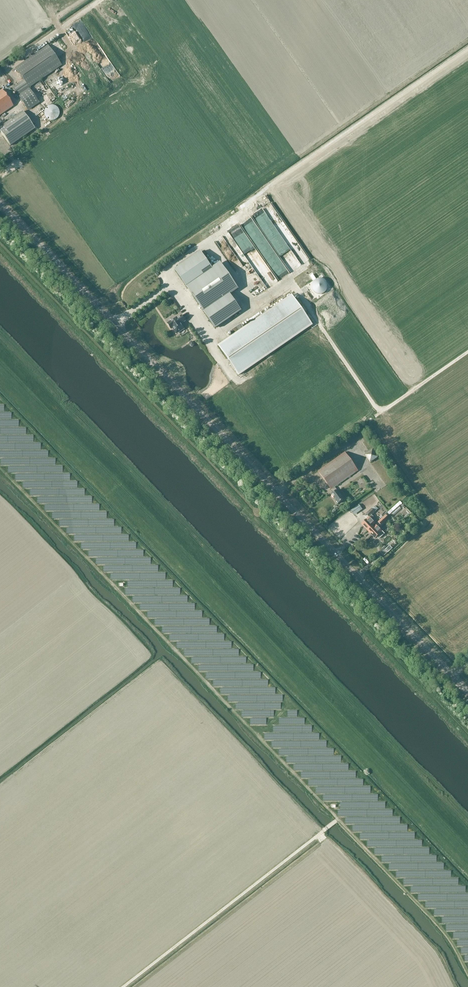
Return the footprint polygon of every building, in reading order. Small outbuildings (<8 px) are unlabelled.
[(62,65),(48,45),(15,68),(23,81),(13,88),(28,111),(39,103),(29,88),(62,65)] [(13,106),(2,90),(0,91),(0,116),(13,106)] [(59,115),(60,112),(59,110),(57,107),(56,106),(53,105),(51,106),(48,106),(47,108),(45,110),(44,113),(45,116),(46,117),(48,119),(50,120),(52,121),(55,120),(57,119),(59,117),(59,115)] [(23,111),(0,127),(0,131),(11,146),(35,129),(23,111)] [(220,263),(212,269),(201,253),(176,270),(215,328),(240,311),(229,295),(238,289),(220,263)] [(317,279),(316,280),(315,280),(315,281),(314,281),(314,282),(313,282),(313,283),(313,284),(312,285),(312,286),(312,287),(312,288),(312,289),(313,290),(313,291),(314,291),(314,292),(315,292),(315,293),(316,293),(316,294),(317,294),(318,294),(319,294),(320,295),(321,294),(322,294),(323,294),(324,294),(324,293),(325,293),(325,292),(326,292),(326,291),(327,291),(327,290),(327,289),(327,288),(328,288),(328,287),(328,286),(328,285),(327,285),(327,284),(327,283),(326,282),(325,281),(324,280),(323,280),(322,279),(321,279),(320,279),(319,279),(318,279),(317,279)] [(312,325),(292,295),(244,329),(241,324),(230,332),(233,336),(219,346),(239,375),(312,325)] [(181,324),(185,321),(182,316),(181,316),(177,319),(176,318),(168,324),(170,327),(172,326),(177,333),(184,329),(181,324)] [(364,455),(371,463),(378,457),(373,449),(364,455)] [(318,471),(331,490),(335,487),(358,471),(345,452),(318,471)] [(335,487),(331,490),(333,493),(331,494),(338,504),(344,500),(335,487)] [(388,516),(401,504),(399,502),(386,514),(388,516)] [(351,510),(354,515),(360,511),(357,506),(351,510)] [(365,528),(368,531),(373,526),(372,526),(375,524),(371,520),(374,518),(372,515),(377,510),(374,507),(371,509),(366,514),(369,518),(366,520),(362,524),(365,527),(365,528)] [(389,519),(386,515),(378,522),(381,525),(389,519)] [(376,525),(374,528),(373,526),(368,531),(375,539),(377,537),(379,539),(384,534),(382,531),(381,531),(376,525)] [(372,562),(375,565),(381,558),(378,555),(372,562)]
